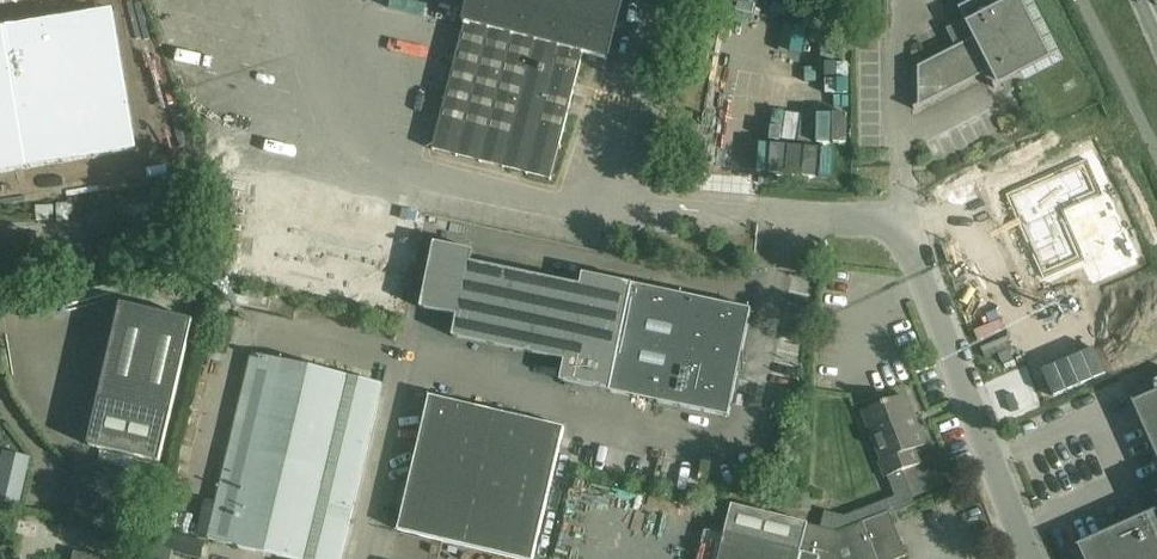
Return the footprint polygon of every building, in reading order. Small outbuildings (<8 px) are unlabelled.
[(463,21),(466,22),(433,150),(552,180),(585,54),(610,60),(625,2),(615,0),(468,0),(463,21)] [(971,1),(958,8),(969,29),(959,35),(963,44),(918,67),(918,105),(913,108),(914,110),(990,71),(994,79),(998,86),(1051,59),(1021,0),(970,0),(971,1)] [(114,9),(0,29),(0,174),(138,150),(114,9)] [(970,121),(975,137),(996,130),(991,114),(970,121)] [(1093,157),(1013,192),(1050,276),(1092,257),(1070,208),(1105,193),(1109,192),(1093,157)] [(91,197),(92,208),(112,205),(110,194),(91,197)] [(423,308),(459,315),(455,336),(567,360),(563,381),(731,416),(740,372),(747,374),(746,352),(744,352),(753,308),(585,273),(583,285),(473,262),(475,250),(436,242),(423,308)] [(122,303),(100,398),(89,445),(161,461),(194,320),(122,303)] [(210,538),(240,545),(239,547),(290,558),(341,558),(384,386),(255,354),(210,538)] [(1036,356),(1024,361),(1033,384),(1045,379),(1036,356)] [(1134,403),(1133,401),(1132,402),(1156,458),(1156,392),(1134,403)] [(400,529),(524,558),(535,558),(567,427),(432,395),(400,529)] [(885,476),(890,475),(901,470),(921,463),(915,448),(926,444),(920,428),(917,429),(904,395),(863,411),(882,461),(879,462),(885,476)] [(720,558),(896,558),(907,555),(890,511),(913,502),(901,470),(890,475),(897,495),(845,515),(825,510),(821,527),(733,506),(720,558)] [(20,502),(24,483),(5,479),(1,498),(20,502)] [(70,481),(62,518),(127,534),(136,497),(70,481)] [(1076,546),(1077,548),(1078,547),(1084,558),(1156,558),(1156,510),(1076,546)] [(156,546),(201,558),(205,541),(161,530),(156,546)]
